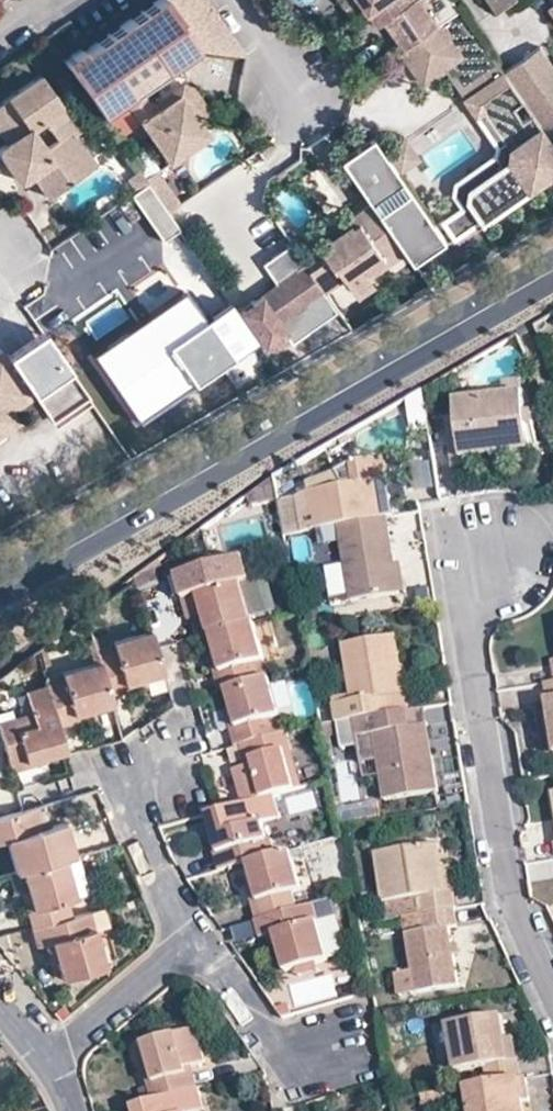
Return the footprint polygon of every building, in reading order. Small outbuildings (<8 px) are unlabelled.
[(72,83),(73,84),(95,116),(120,99),(163,162),(204,133),(176,94),(150,111),(135,88),(192,49),(157,0),(155,0),(67,59),(81,77),(72,83)] [(348,20),(362,11),(355,0),(335,0),(348,20)] [(362,11),(373,27),(380,23),(398,50),(436,24),(455,11),(448,0),(355,0),(362,11)] [(491,12),(510,0),(483,0),(491,12)] [(479,44),(455,11),(436,24),(459,58),(479,44)] [(459,58),(436,24),(398,50),(395,51),(419,85),(440,71),(459,58)] [(440,71),(461,101),(499,74),(479,44),(459,58),(440,71)] [(551,148),(552,147),(552,75),(535,49),(499,74),(551,148)] [(67,59),(60,63),(72,83),(81,77),(67,59)] [(499,74),(461,101),(473,118),(480,113),(504,147),(501,158),(496,162),(463,185),(460,194),(476,216),(477,218),(552,166),(552,152),(551,148),(499,74)] [(64,183),(56,171),(82,154),(69,134),(73,131),(34,77),(0,100),(0,144),(0,166),(5,173),(9,178),(12,180),(16,179),(23,175),(40,198),(64,183)] [(105,115),(119,132),(132,122),(118,105),(105,115)] [(476,216),(460,194),(463,185),(496,162),(501,158),(504,147),(480,113),(473,118),(491,143),(489,153),(449,181),(446,190),(456,204),(436,217),(441,225),(447,221),(452,220),(458,228),(475,216),(476,216)] [(90,165),(82,154),(56,171),(64,183),(64,182),(90,165)] [(438,235),(390,165),(358,187),(366,198),(401,249),(407,257),(438,235)] [(128,190),(147,220),(178,200),(159,170),(128,190)] [(401,249),(366,198),(333,221),(315,233),(321,242),(315,246),(320,255),(302,267),(315,286),(318,290),(337,277),(344,286),(350,288),(356,286),(362,282),(363,278),(363,276),(363,274),(361,270),(378,258),(381,263),(401,249)] [(315,233),(333,221),(329,215),(312,227),(315,233)] [(458,228),(452,220),(447,221),(441,225),(448,235),(458,228)] [(175,270),(165,255),(144,270),(154,285),(175,270)] [(363,276),(381,263),(378,258),(361,270),(363,274),(363,276)] [(315,286),(302,267),(298,261),(267,282),(265,290),(252,299),(244,297),(228,308),(254,345),(257,342),(264,344),(273,337),(274,331),(277,329),(270,317),(282,309),(289,310),(299,303),(300,296),(315,286)] [(229,356),(192,303),(196,300),(175,270),(154,285),(114,312),(172,396),(229,356)] [(267,282),(244,297),(252,299),(265,290),(267,282)] [(9,422),(1,409),(22,394),(39,419),(77,394),(34,332),(0,356),(0,428),(9,422)] [(513,455),(532,453),(526,398),(516,382),(499,383),(501,398),(486,399),(486,395),(472,396),(472,401),(456,404),(462,459),(479,458),(513,455)] [(412,436),(428,433),(422,393),(406,402),(412,436)] [(77,394),(39,419),(45,428),(83,403),(77,394)] [(513,455),(479,458),(479,466),(515,463),(513,455)] [(298,488),(294,495),(277,498),(284,536),(337,527),(380,520),(385,520),(392,518),(381,459),(349,465),(333,473),(303,478),(304,487),(298,488)] [(392,565),(385,520),(380,520),(337,527),(351,602),(398,593),(392,565)] [(400,564),(392,565),(398,593),(405,592),(400,564)] [(203,616),(208,635),(210,635),(252,622),(237,567),(178,583),(182,602),(191,599),(198,597),(203,616)] [(196,618),(203,616),(198,597),(191,599),(196,618)] [(252,622),(210,635),(216,652),(226,689),(260,680),(255,664),(266,660),(255,622),(252,622)] [(162,674),(155,649),(150,631),(111,642),(112,651),(96,655),(98,661),(105,689),(142,679),(162,674)] [(96,655),(91,639),(86,640),(92,663),(98,661),(96,655)] [(407,713),(405,695),(396,697),(387,639),(343,647),(352,699),(333,702),(336,725),(355,722),(407,713)] [(226,689),(216,652),(208,654),(218,691),(226,689)] [(105,689),(98,661),(92,663),(60,672),(44,676),(46,684),(56,719),(91,710),(110,705),(108,697),(105,689)] [(542,677),(552,742),(552,675),(542,677)] [(260,680),(226,689),(231,708),(242,745),(247,743),(276,736),(271,718),(281,715),(270,677),(260,680)] [(144,687),(142,679),(105,689),(108,697),(144,687)] [(46,684),(25,690),(29,711),(11,716),(15,729),(0,734),(0,735),(10,771),(25,767),(21,751),(39,746),(42,757),(65,752),(58,726),(56,719),(46,684)] [(242,745),(231,708),(223,711),(234,747),(239,745),(242,745)] [(56,719),(58,726),(93,718),(91,710),(56,719)] [(414,712),(407,713),(355,722),(358,737),(374,735),(381,778),(385,802),(438,794),(431,751),(420,752),(416,727),(427,726),(424,711),(414,712)] [(15,729),(11,716),(0,720),(0,734),(15,729)] [(416,727),(420,752),(431,751),(427,726),(416,727)] [(253,765),(245,768),(232,770),(241,805),(273,796),(295,790),(284,750),(291,748),(286,733),(276,736),(247,743),(253,765)] [(374,735),(358,737),(365,781),(381,778),(374,735)] [(247,743),(242,745),(239,745),(245,768),(253,765),(247,743)] [(44,762),(42,757),(39,746),(21,751),(25,767),(44,762)] [(295,790),(302,788),(291,748),(284,750),(295,790)] [(241,805),(228,809),(206,815),(212,835),(225,832),(231,851),(217,854),(221,871),(247,864),(257,861),(252,844),(266,841),(262,823),(279,818),(273,796),(241,805)] [(36,830),(48,826),(43,804),(30,808),(36,830)] [(21,810),(0,816),(0,842),(4,841),(13,872),(20,870),(63,858),(73,855),(64,821),(48,826),(36,830),(30,808),(21,810)] [(212,835),(217,854),(231,851),(225,832),(212,835)] [(217,854),(212,835),(209,835),(218,872),(221,871),(217,854)] [(257,861),(271,857),(266,841),(252,844),(257,861)] [(420,898),(422,917),(424,916),(454,912),(457,911),(454,891),(445,892),(442,870),(438,845),(377,856),(385,903),(420,898)] [(291,851),(271,857),(257,861),(247,864),(253,884),(263,919),(297,909),(292,893),(302,890),(291,851)] [(63,858),(20,870),(25,888),(36,924),(69,915),(66,899),(74,897),(63,858)] [(450,869),(442,870),(445,892),(454,891),(450,869)] [(263,919),(253,884),(245,886),(255,921),(263,919)] [(36,924),(25,888),(18,891),(27,926),(36,924)] [(263,919),(255,921),(253,922),(258,939),(266,937),(274,935),(280,954),(285,972),(328,960),(313,905),(297,909),(263,919)] [(69,915),(36,924),(27,926),(32,946),(42,944),(50,942),(55,961),(59,979),(103,966),(87,910),(69,915)] [(454,912),(424,916),(427,932),(407,935),(417,995),(459,988),(453,957),(451,949),(449,931),(458,929),(454,912)] [(274,935),(266,937),(272,957),(280,954),(274,935)] [(50,942),(42,944),(47,964),(55,961),(50,942)] [(451,949),(453,957),(461,956),(459,948),(451,949)] [(486,1068),(489,1087),(525,1082),(521,1061),(511,1063),(508,1041),(506,1017),(450,1026),(457,1072),(486,1068)] [(151,1102),(189,1091),(183,1069),(191,1067),(205,1062),(195,1029),(142,1044),(154,1085),(147,1087),(151,1102)] [(518,1039),(508,1041),(511,1063),(521,1061),(518,1039)] [(136,1046),(147,1087),(154,1085),(142,1044),(136,1046)] [(198,1089),(191,1067),(183,1069),(189,1091),(198,1089)] [(489,1087),(469,1091),(472,1110),(520,1110),(519,1106),(528,1104),(535,1103),(531,1081),(525,1082),(489,1087)] [(151,1102),(132,1107),(133,1110),(202,1110),(204,1110),(198,1089),(189,1091),(151,1102)]
